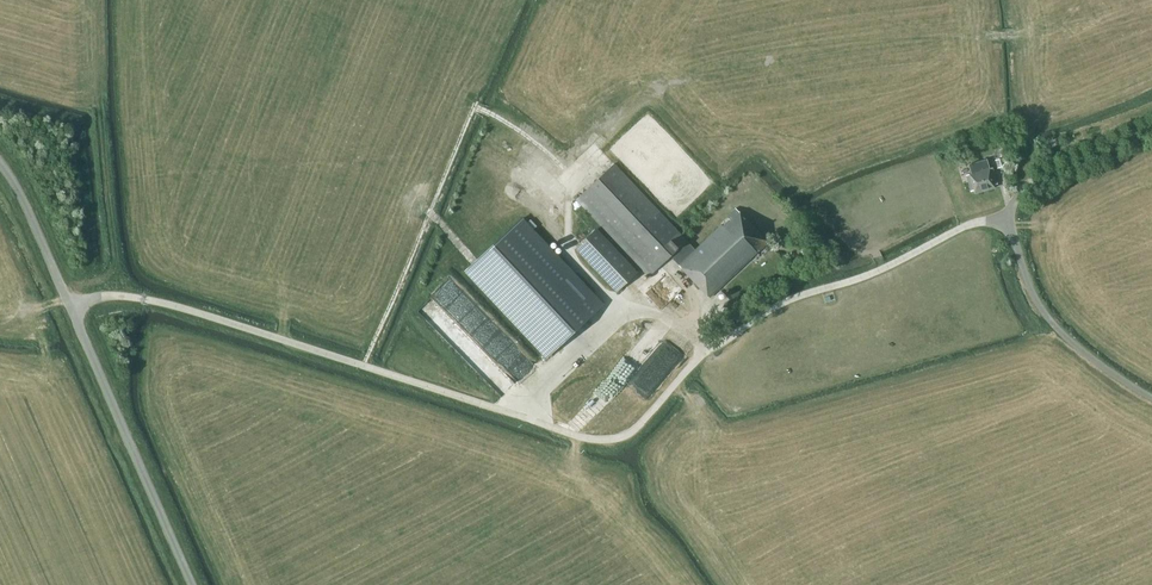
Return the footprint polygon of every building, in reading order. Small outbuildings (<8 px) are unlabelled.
[(1007,154),(1004,142),(996,144),(1000,156),(1007,154)] [(997,168),(1005,166),(1003,157),(995,160),(997,168)] [(968,164),(971,173),(966,175),(970,191),(973,190),(974,193),(995,187),(994,184),(997,184),(992,167),(989,168),(987,159),(968,164)] [(576,199),(600,225),(649,276),(670,256),(709,297),(767,242),(735,208),(726,216),(729,220),(722,226),(721,225),(695,249),(613,164),(576,199)] [(466,270),(548,357),(601,306),(520,219),(466,270)] [(596,229),(575,249),(616,292),(637,272),(596,229)] [(728,306),(732,303),(727,297),(723,301),(728,306)]
